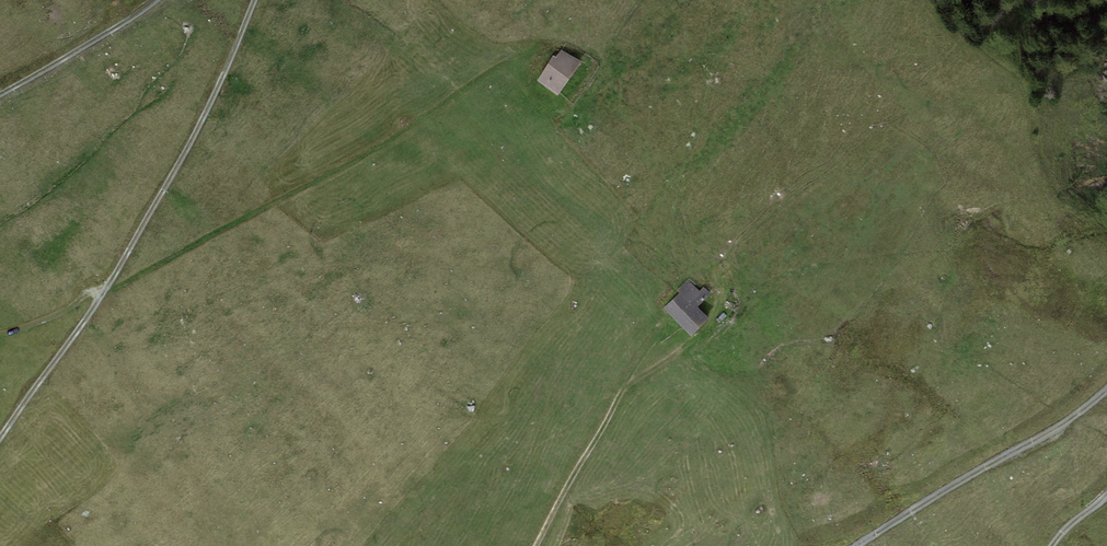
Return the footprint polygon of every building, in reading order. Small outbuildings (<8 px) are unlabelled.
[(580,61),(561,49),(556,57),(554,55),(537,81),(558,95),(580,61)] [(679,293),(664,308),(691,336),(709,318),(697,306),(710,294),(703,286),(699,290),(688,279),(677,290),(679,293)]
